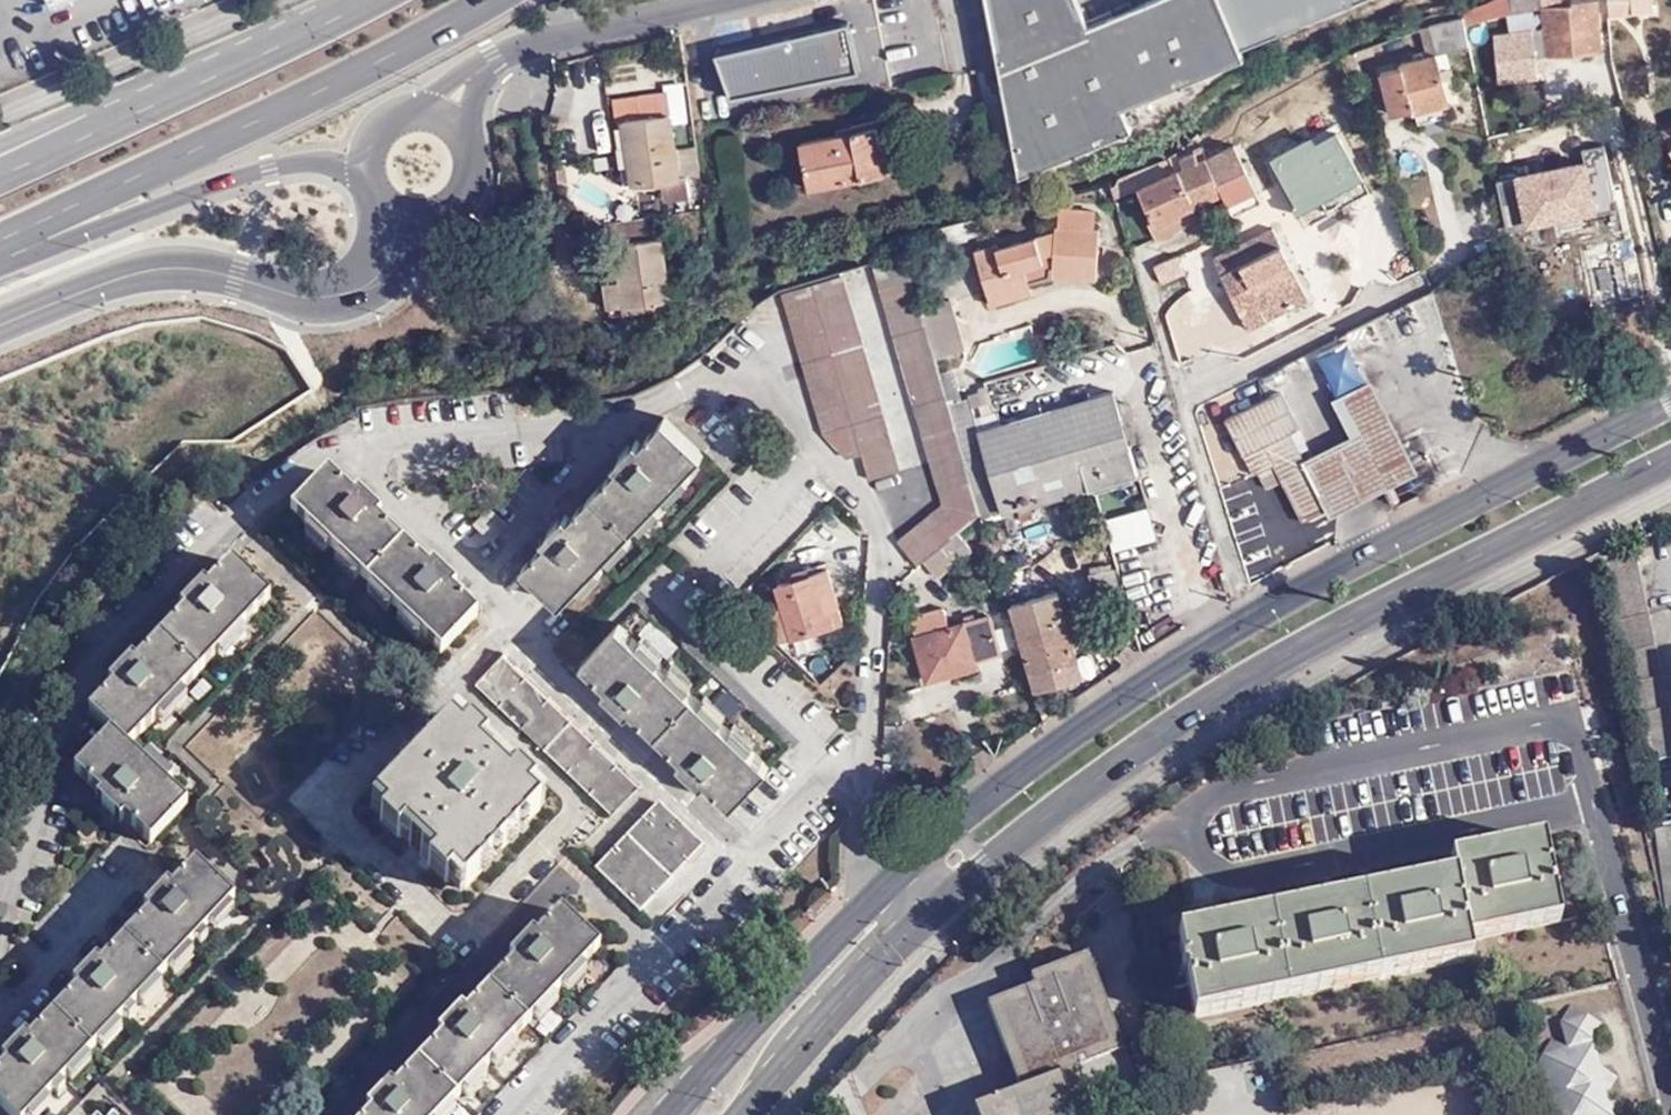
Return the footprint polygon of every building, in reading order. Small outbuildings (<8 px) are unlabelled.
[(53,9),(74,0),(49,0),(53,9)] [(1092,25),(1081,0),(989,0),(1019,178),(1133,130),(1123,110),(1246,56),(1242,46),(1223,0),(1151,0),(1092,25)] [(1242,46),(1357,0),(1223,0),(1242,46)] [(1460,10),(1461,14),(1463,20),(1542,10),(1547,55),(1602,51),(1600,14),(1653,9),(1652,0),(1580,0),(1573,0),(1573,5),(1564,5),(1563,0),(1488,0),(1460,10)] [(849,11),(709,43),(732,98),(862,70),(849,11)] [(1427,23),(1435,51),(1436,51),(1467,43),(1463,20),(1461,14),(1427,23)] [(1425,53),(1435,51),(1427,23),(1418,25),(1425,53)] [(1491,33),(1499,83),(1541,76),(1533,26),(1491,33)] [(1436,51),(1435,51),(1425,53),(1422,53),(1419,49),(1412,51),(1413,56),(1400,60),(1400,65),(1383,70),(1393,110),(1412,105),(1415,110),(1449,99),(1436,51)] [(677,99),(674,100),(680,121),(682,130),(701,126),(694,87),(676,90),(677,99)] [(648,106),(652,127),(680,121),(674,100),(648,106)] [(652,127),(648,106),(625,111),(629,131),(636,130),(652,127)] [(680,121),(652,127),(636,130),(649,199),(675,193),(673,186),(693,182),(682,130),(680,121)] [(820,191),(896,174),(887,122),(862,126),(864,139),(849,142),(848,136),(810,143),(820,191)] [(1670,151),(1670,124),(1660,129),(1670,151)] [(1295,203),(1357,168),(1335,128),(1296,148),(1292,141),(1267,154),(1295,203)] [(1243,169),(1230,141),(1206,151),(1218,179),(1243,169)] [(1614,201),(1604,146),(1582,150),(1585,164),(1496,181),(1504,222),(1526,218),(1527,223),(1593,211),(1592,205),(1614,201)] [(1218,179),(1206,151),(1201,154),(1198,147),(1176,156),(1181,169),(1193,200),(1220,188),(1222,187),(1218,179)] [(1181,169),(1176,156),(1118,180),(1120,186),(1114,188),(1116,200),(1140,190),(1139,187),(1181,169)] [(1193,200),(1181,169),(1139,187),(1140,190),(1151,220),(1192,201),(1193,200)] [(1243,169),(1218,179),(1222,187),(1220,188),(1228,209),(1256,197),(1243,169)] [(693,182),(673,186),(675,193),(676,193),(679,206),(704,201),(699,180),(693,182)] [(1147,222),(1153,234),(1197,214),(1192,201),(1151,220),(1147,222)] [(1614,201),(1592,205),(1593,211),(1616,206),(1614,201)] [(975,241),(992,296),(1032,283),(1031,277),(1059,267),(1094,269),(1099,223),(1054,218),(1053,225),(1002,239),(999,233),(975,241)] [(1280,288),(1286,299),(1302,291),(1267,218),(1206,245),(1241,318),(1261,311),(1255,298),(1280,288)] [(1526,218),(1504,222),(1505,228),(1527,223),(1526,218)] [(684,299),(673,240),(631,248),(636,281),(618,284),(624,319),(667,312),(666,302),(684,299)] [(935,350),(921,300),(906,246),(879,255),(948,498),(904,528),(920,550),(925,547),(938,566),(975,540),(962,521),(979,509),(974,492),(950,404),(948,396),(940,369),(935,350)] [(1153,263),(1158,281),(1179,273),(1171,255),(1153,263)] [(871,471),(900,462),(847,266),(789,283),(828,424),(850,449),(864,444),(871,471)] [(1261,311),(1286,299),(1280,288),(1255,298),(1261,311)] [(921,300),(935,350),(965,339),(952,290),(921,300)] [(1388,307),(1346,327),(1358,351),(1398,329),(1388,307)] [(940,369),(948,396),(960,392),(952,366),(940,369)] [(1350,427),(1301,450),(1325,501),(1327,506),(1413,466),(1370,374),(1332,390),(1350,427)] [(970,404),(989,397),(984,383),(977,385),(978,387),(966,391),(968,397),(970,404)] [(1325,501),(1301,450),(1288,424),(1295,420),(1277,385),(1222,409),(1247,466),(1254,464),(1261,481),(1277,473),(1296,513),(1325,501)] [(976,426),(993,486),(1001,507),(1133,468),(1110,387),(976,426)] [(950,404),(974,492),(993,486),(976,426),(973,414),(970,404),(968,397),(950,404)] [(996,407),(973,414),(976,426),(999,419),(996,407)] [(531,569),(569,605),(707,451),(669,416),(644,443),(640,439),(616,466),(620,472),(575,522),(568,516),(546,541),(551,546),(531,569)] [(297,513),(447,654),(483,615),(459,593),(462,589),(438,565),(432,570),(380,521),(385,515),(361,493),(356,497),(331,474),(297,513)] [(478,522),(496,539),(510,524),(492,507),(478,522)] [(1110,548),(1156,541),(1151,508),(1105,515),(1110,548)] [(827,598),(837,594),(826,561),(777,578),(784,602),(782,605),(791,631),(833,616),(827,598)] [(1092,589),(1096,590),(1113,585),(1108,566),(1085,572),(1089,586),(1092,589)] [(1646,760),(1670,754),(1670,708),(1638,566),(1604,574),(1646,760)] [(130,826),(154,848),(190,810),(131,756),(272,605),(233,568),(212,589),(207,585),(184,609),(191,614),(143,664),(137,660),(111,687),(117,692),(90,720),(114,741),(79,779),(102,801),(99,804),(126,830),(130,826)] [(1113,585),(1096,590),(1101,604),(1118,600),(1113,585)] [(1009,602),(1013,614),(1057,600),(1053,589),(1009,602)] [(842,613),(837,594),(827,598),(833,616),(842,613)] [(1035,689),(1080,676),(1057,600),(1013,614),(1035,689)] [(773,637),(791,631),(782,605),(784,602),(750,615),(773,637)] [(916,634),(912,635),(922,676),(943,671),(943,666),(972,660),(971,657),(999,649),(989,613),(949,624),(944,607),(911,617),(916,634)] [(742,797),(775,762),(623,623),(589,658),(614,681),(610,686),(633,708),(638,702),(691,751),(687,755),(712,779),(717,775),(742,797)] [(484,680),(622,805),(648,781),(510,654),(484,680)] [(461,878),(474,890),(548,810),(536,799),(540,795),(477,735),(471,739),(458,727),(383,806),(396,819),(392,825),(454,885),(461,878)] [(603,866),(649,909),(712,841),(666,799),(603,866)] [(1180,913),(1213,1036),(1486,965),(1482,950),(1572,926),(1541,805),(1452,827),(1455,844),(1180,913)] [(1659,820),(1670,902),(1670,819),(1659,820)] [(23,1114),(37,1114),(234,905),(195,870),(177,889),(172,885),(149,908),(153,914),(107,962),(101,958),(78,981),(83,987),(37,1036),(32,1032),(6,1057),(11,1063),(0,1075),(0,1093),(23,1114)] [(609,943),(573,907),(547,935),(542,932),(519,956),(523,961),(475,1012),(470,1008),(449,1031),(453,1036),(405,1087),(400,1083),(378,1108),(381,1112),(378,1114),(448,1114),(609,943)] [(1150,1082),(1099,947),(1041,969),(1044,978),(998,996),(1032,1084),(985,1102),(990,1114),(1063,1114),(1150,1082)] [(1596,1018),(1569,1022),(1574,1049),(1548,1053),(1559,1114),(1614,1114),(1596,1018)]
